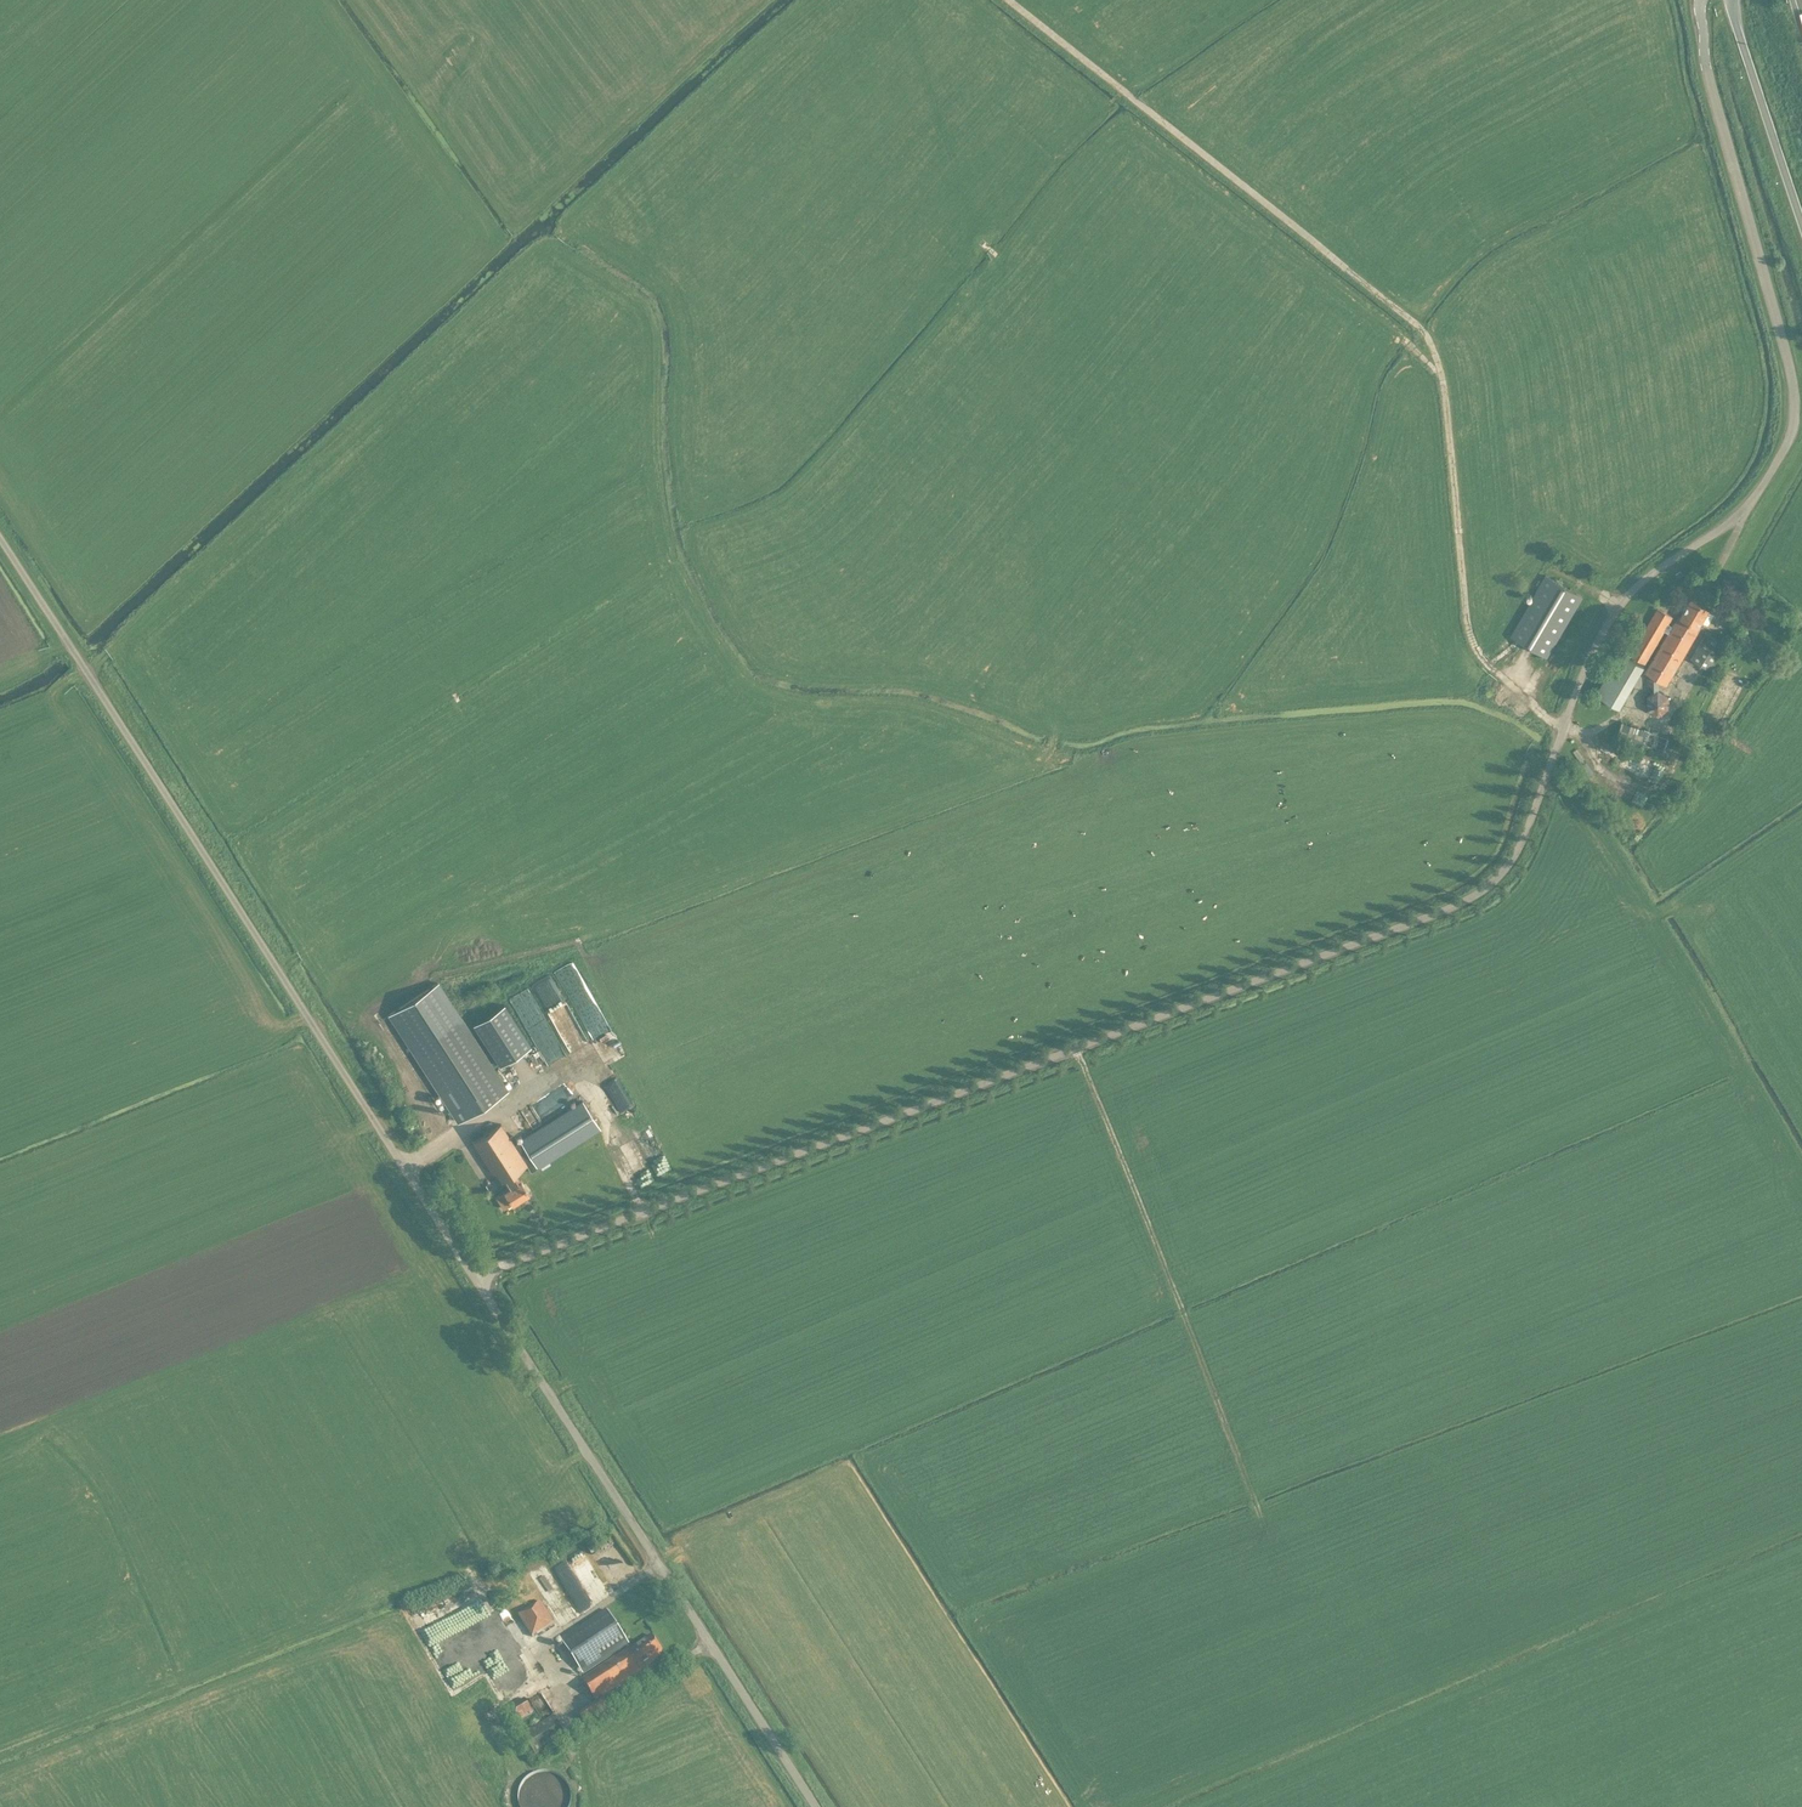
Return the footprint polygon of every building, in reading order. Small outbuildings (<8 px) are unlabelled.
[(1581,595),(1545,574),(1510,635),(1546,655),(1581,595)] [(1683,610),(1680,615),(1677,614),(1672,624),(1668,631),(1644,670),(1666,683),(1699,627),(1697,626),(1707,608),(1690,598),(1686,604),(1683,610)] [(1657,606),(1629,653),(1644,662),(1663,628),(1668,631),(1672,624),(1667,621),(1671,615),(1657,606)] [(1705,630),(1690,656),(1710,667),(1725,641),(1705,630)] [(1618,706),(1643,664),(1620,650),(1595,692),(1618,706)] [(1646,694),(1646,707),(1656,713),(1667,707),(1668,694),(1657,687),(1646,694)] [(1650,748),(1662,752),(1668,735),(1621,719),(1615,734),(1651,746),(1650,748)] [(532,983),(545,1005),(558,998),(561,1002),(565,1000),(549,973),(532,983)] [(459,1120),(507,1088),(437,980),(389,1011),(459,1120)] [(510,995),(546,1068),(566,1058),(530,985),(510,995)] [(530,1044),(503,1002),(473,1022),(499,1063),(530,1044)] [(566,1017),(572,1013),(566,1004),(560,1008),(566,1017)] [(599,1037),(611,1058),(617,1054),(605,1034),(599,1037)] [(530,1104),(540,1119),(557,1108),(559,1112),(578,1100),(567,1081),(530,1104)] [(510,1201),(511,1202),(528,1191),(520,1178),(518,1179),(513,1171),(526,1163),(530,1170),(598,1126),(581,1100),(513,1143),(500,1122),(471,1140),(492,1172),(495,1170),(501,1179),(504,1177),(509,1185),(503,1189),(495,1195),(502,1206),(510,1201)] [(522,1112),(514,1116),(522,1131),(530,1127),(522,1112)] [(613,1541),(598,1550),(607,1565),(617,1582),(625,1577),(622,1571),(628,1567),(613,1541)] [(548,1564),(532,1572),(551,1610),(569,1600),(573,1609),(569,1611),(571,1615),(577,1612),(578,1614),(593,1607),(578,1576),(573,1578),(570,1571),(573,1569),(569,1563),(552,1572),(548,1564)] [(532,1637),(554,1622),(540,1600),(518,1614),(532,1637)] [(560,1639),(583,1674),(629,1644),(606,1609),(560,1639)] [(650,1664),(650,1662),(663,1653),(651,1634),(631,1647),(630,1646),(581,1679),(596,1701),(578,1713),(587,1726),(611,1710),(602,1695),(650,1664)] [(515,1723),(532,1712),(524,1697),(506,1708),(515,1723)] [(535,1755),(566,1736),(553,1715),(522,1734),(535,1755)]
